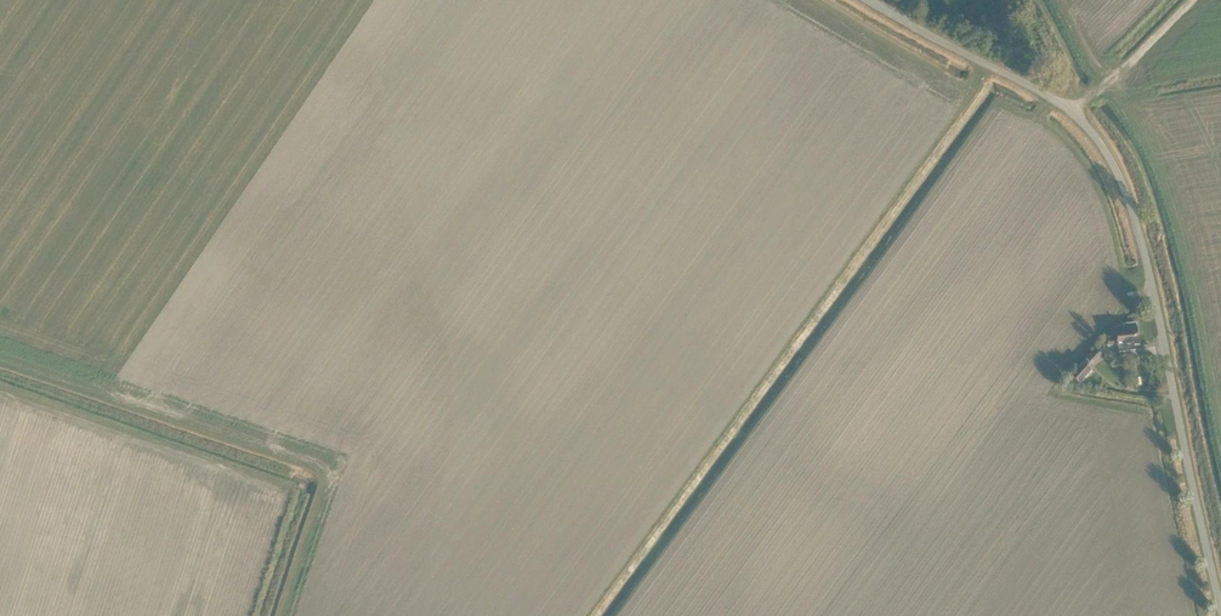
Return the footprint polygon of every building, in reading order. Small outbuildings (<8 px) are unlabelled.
[(1013,19),(1022,13),(1018,6),(1009,12),(1013,19)] [(1118,346),(1119,353),(1135,351),(1135,347),(1140,346),(1137,324),(1124,326),(1125,330),(1116,331),(1117,337),(1106,338),(1108,347),(1118,346)] [(1096,351),(1088,359),(1094,364),(1102,356),(1096,351)] [(1090,367),(1086,363),(1071,379),(1080,386),(1092,373),(1088,370),(1090,367)]
